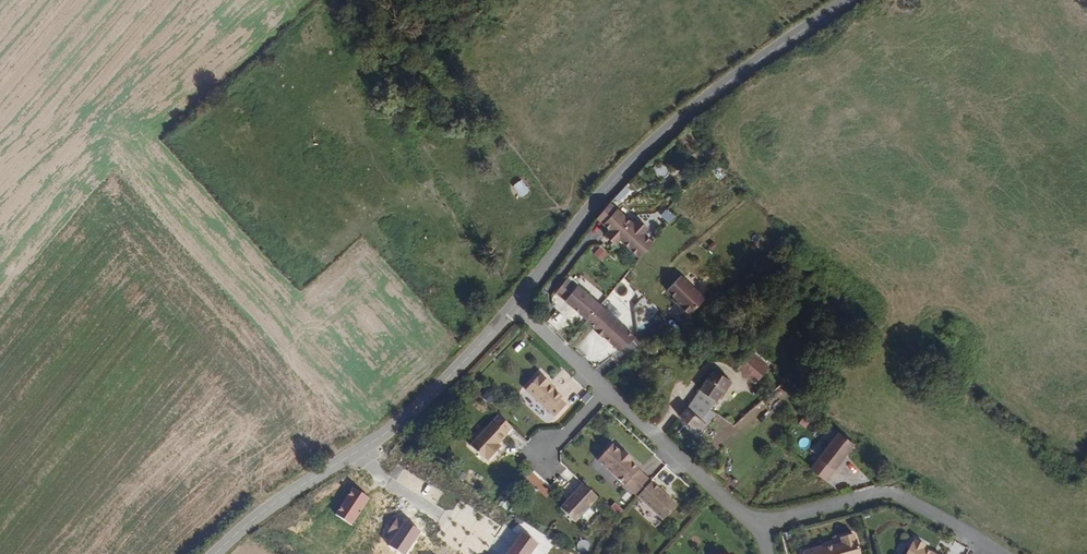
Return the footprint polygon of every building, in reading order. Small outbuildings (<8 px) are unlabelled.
[(601,217),(607,223),(622,208),(615,201),(601,217)] [(608,234),(618,244),(623,239),(642,258),(655,243),(647,234),(652,229),(642,219),(637,224),(636,223),(622,208),(607,223),(613,229),(608,234)] [(706,298),(681,277),(668,293),(683,306),(682,307),(690,315),(692,313),(693,314),(706,298)] [(569,301),(580,286),(571,278),(559,293),(569,301)] [(603,305),(580,286),(569,301),(591,320),(603,305)] [(637,336),(603,305),(591,320),(590,321),(598,329),(597,330),(604,337),(605,335),(621,349),(637,336)] [(770,366),(751,351),(738,368),(757,383),(770,366)] [(719,401),(732,380),(716,369),(707,377),(702,388),(719,401)] [(526,389),(543,404),(556,416),(567,404),(561,398),(563,396),(558,393),(549,384),(551,382),(542,374),(541,376),(539,375),(526,389)] [(702,432),(717,413),(714,410),(719,401),(702,388),(681,415),(702,432)] [(471,446),(479,453),(485,458),(486,457),(489,460),(502,446),(499,443),(507,434),(506,433),(509,430),(513,426),(500,414),(471,446)] [(834,469),(855,444),(840,432),(820,457),(834,469)] [(638,494),(650,481),(642,473),(642,472),(636,466),(638,463),(625,452),(624,454),(611,443),(598,458),(638,494)] [(825,481),(834,469),(820,457),(810,469),(825,481)] [(676,504),(650,481),(638,494),(636,496),(662,519),(676,504)] [(576,521),(597,496),(582,482),(560,508),(576,521)] [(373,498),(357,487),(339,514),(355,524),(373,498)] [(424,531),(409,521),(408,521),(401,518),(386,539),(392,544),(392,545),(405,553),(409,553),(424,531)] [(508,553),(533,553),(540,543),(524,532),(508,553)] [(858,539),(856,540),(855,534),(841,538),(844,544),(824,550),(824,548),(805,553),(863,553),(858,539)] [(925,547),(926,545),(916,540),(914,543),(913,542),(907,553),(939,553),(925,547)]
